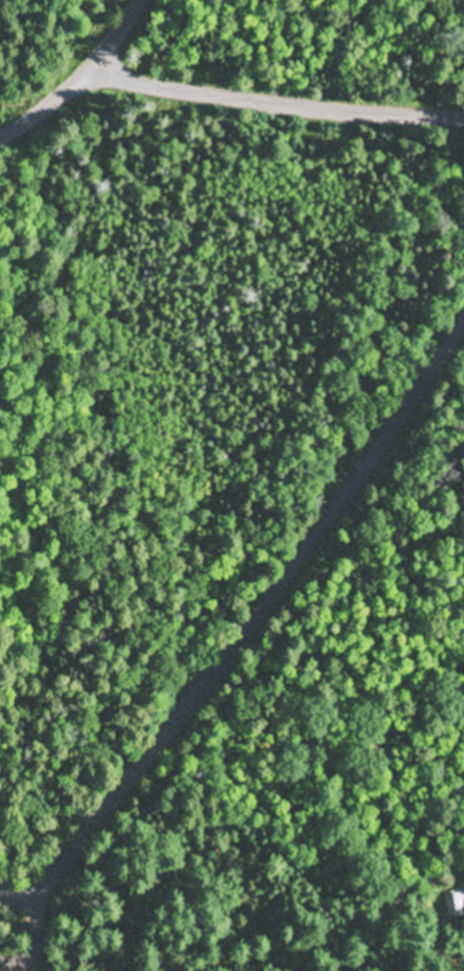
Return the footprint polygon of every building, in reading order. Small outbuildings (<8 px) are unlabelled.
[(451,892),(453,914),(463,913),(463,891),(451,892)]
